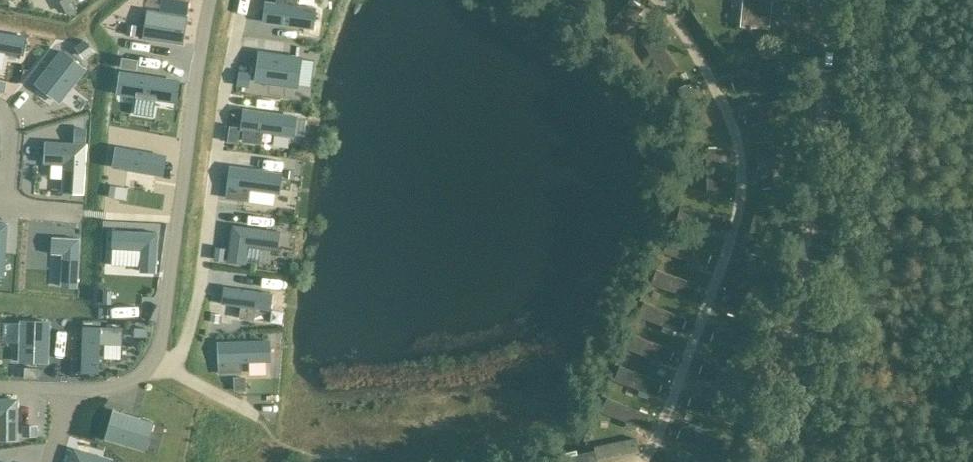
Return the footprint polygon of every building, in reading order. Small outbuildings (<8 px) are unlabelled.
[(62,0),(68,11),(75,7),(71,0),(62,0)] [(264,20),(313,26),(315,10),(312,6),(303,5),(301,6),(295,6),(296,0),(278,0),(278,3),(266,2),(264,20)] [(595,14),(604,1),(602,0),(574,0),(595,14)] [(616,43),(646,8),(636,0),(632,0),(604,33),(616,43)] [(741,25),(769,27),(769,26),(771,12),(771,11),(772,0),(743,0),(741,25)] [(148,9),(143,37),(183,43),(187,15),(148,9)] [(128,23),(126,33),(135,35),(137,24),(128,23)] [(639,38),(665,75),(678,65),(652,29),(639,38)] [(24,53),(27,36),(0,32),(0,50),(24,53)] [(85,40),(78,45),(85,55),(92,50),(85,40)] [(62,50),(37,83),(59,100),(84,68),(62,50)] [(259,51),(256,79),(283,83),(285,85),(293,86),(297,83),(298,75),(297,73),(299,57),(259,51)] [(123,57),(122,65),(134,67),(135,59),(123,57)] [(782,78),(777,63),(735,75),(739,90),(782,78)] [(121,72),(118,90),(175,100),(178,81),(121,72)] [(240,72),(238,83),(246,85),(248,73),(240,72)] [(697,130),(712,123),(692,82),(677,89),(697,130)] [(751,124),(794,112),(790,96),(747,108),(751,124)] [(245,109),(242,127),(245,127),(244,139),(261,142),(262,130),(279,132),(293,134),(295,116),(281,114),(245,109)] [(73,120),(71,133),(79,134),(81,122),(73,120)] [(230,128),(229,140),(237,141),(238,129),(230,128)] [(41,131),(39,148),(58,151),(54,180),(72,183),(79,137),(41,131)] [(757,185),(773,185),(772,140),(756,141),(757,185)] [(116,146),(113,164),(162,174),(166,155),(116,146)] [(721,147),(705,148),(706,192),(722,192),(721,147)] [(231,166),(227,196),(245,198),(247,188),(251,189),(250,199),(249,201),(274,204),(275,192),(279,192),(281,173),(231,166)] [(286,168),(285,177),(293,178),(294,170),(286,168)] [(121,197),(122,186),(110,184),(108,195),(121,197)] [(676,220),(719,231),(723,215),(680,205),(676,220)] [(771,210),(756,205),(743,248),(758,252),(771,210)] [(233,224),(228,260),(246,262),(248,244),(276,248),(279,230),(233,224)] [(112,229),(112,246),(142,248),(140,270),(156,271),(158,232),(112,229)] [(669,236),(663,251),(705,266),(711,251),(669,236)] [(52,237),(51,253),(63,254),(60,286),(78,287),(80,238),(52,237)] [(216,246),(215,258),(223,259),(224,247),(216,246)] [(752,272),(737,267),(722,309),(737,314),(752,272)] [(698,284),(656,268),(651,283),(692,298),(698,284)] [(225,286),(222,302),(242,305),(240,317),(252,318),(254,307),(270,309),(272,292),(225,286)] [(104,290),(103,302),(111,302),(112,290),(104,290)] [(638,316),(680,332),(685,317),(644,301),(638,316)] [(212,312),(211,321),(219,322),(220,313),(212,312)] [(21,320),(20,360),(48,361),(49,321),(21,320)] [(83,325),(81,372),(99,373),(100,342),(122,343),(122,326),(83,325)] [(135,326),(134,335),(147,336),(147,327),(135,326)] [(719,327),(714,342),(756,357),(761,342),(719,327)] [(673,348),(631,333),(625,348),(667,363),(673,348)] [(270,340),(219,342),(220,372),(238,372),(237,357),(270,356),(270,340)] [(743,389),(748,374),(707,359),(701,374),(743,389)] [(266,370),(266,360),(250,361),(250,371),(266,370)] [(656,395),(661,380),(619,365),(614,380),(656,395)] [(26,367),(26,375),(38,376),(38,367),(26,367)] [(243,376),(235,377),(236,389),(244,388),(243,376)] [(737,406),(695,392),(690,407),(732,421),(737,406)] [(649,413),(607,397),(602,412),(643,428),(649,413)] [(16,437),(16,399),(0,399),(0,437),(16,437)] [(114,410),(106,438),(145,449),(149,432),(151,431),(153,423),(151,419),(143,416),(141,417),(114,410)] [(726,438),(684,424),(679,439),(721,453),(726,438)] [(24,425),(24,434),(36,434),(36,425),(24,425)] [(600,459),(640,448),(636,434),(596,444),(600,459)] [(561,452),(562,456),(563,461),(597,461),(597,460),(594,449),(578,453),(577,448),(561,452)] [(71,461),(110,461),(111,460),(75,449),(71,461)]
